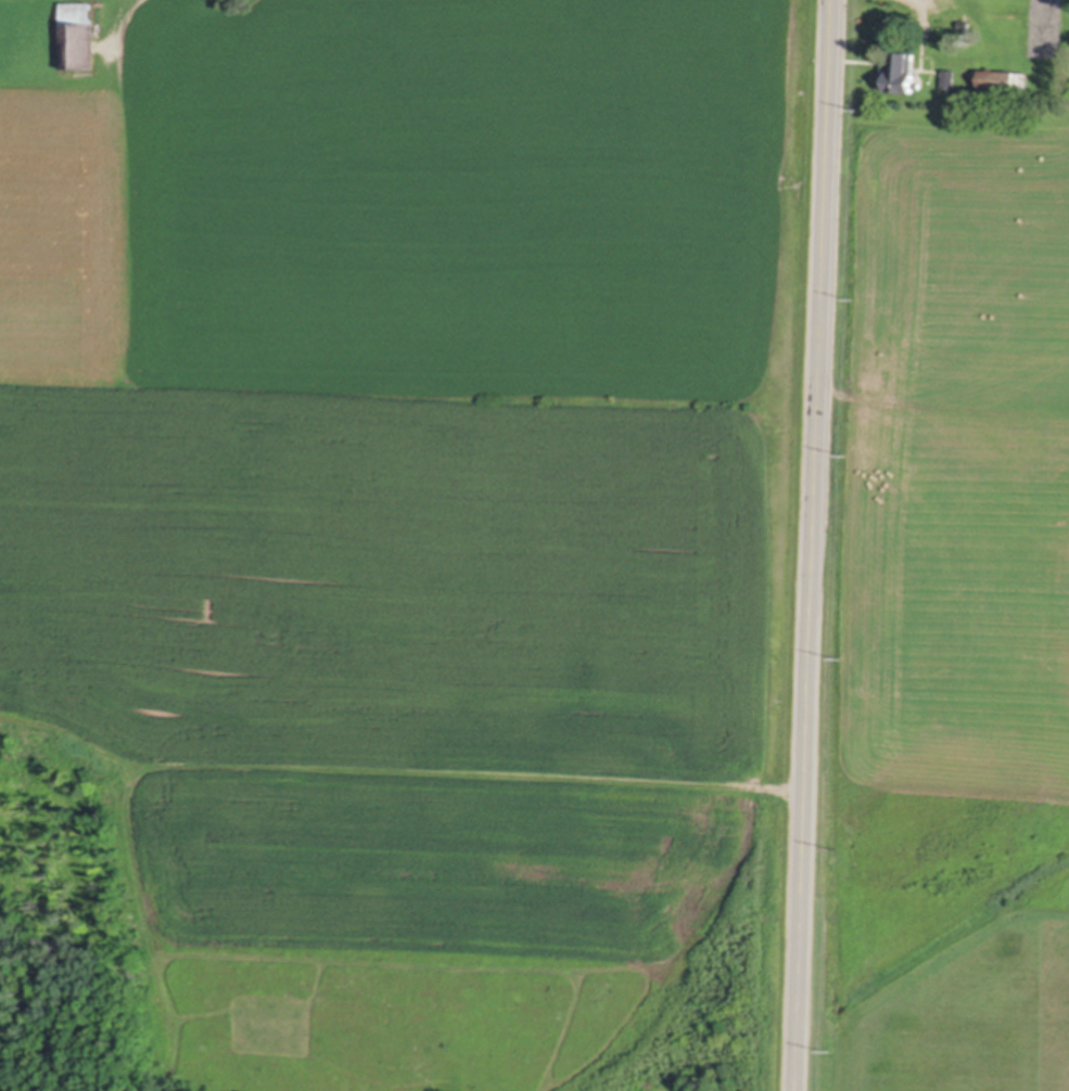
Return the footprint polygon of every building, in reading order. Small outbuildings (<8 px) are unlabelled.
[(93,1),(94,24),(94,69),(64,69),(64,24),(64,1),(93,1)] [(970,20),(969,28),(958,28),(958,18),(970,20)] [(915,52),(914,66),(913,73),(915,73),(915,79),(920,79),(920,86),(915,86),(915,89),(914,92),(887,91),(887,88),(882,87),(883,64),(889,64),(890,50),(915,52)] [(955,68),(954,87),(941,86),(942,68),(955,68)] [(1028,70),(1027,88),(979,86),(979,68),(1028,70)]
